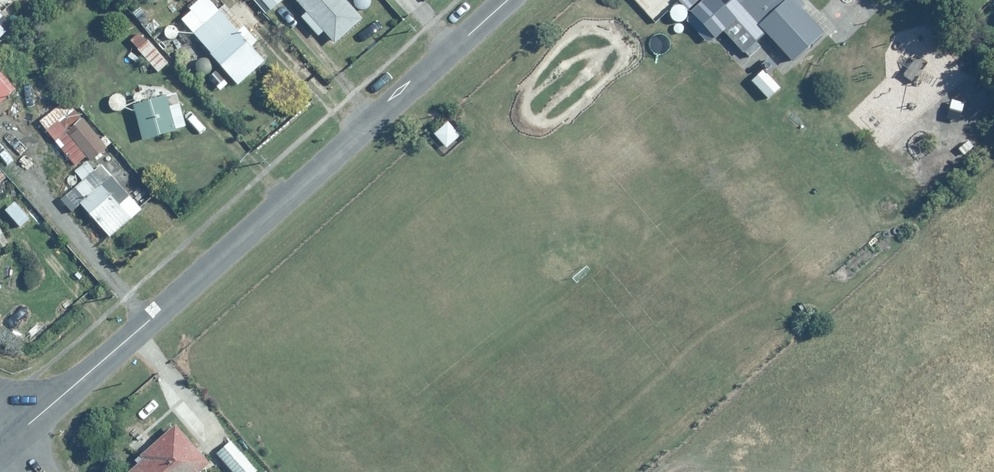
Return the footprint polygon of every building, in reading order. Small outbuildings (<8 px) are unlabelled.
[(271,11),(284,0),(262,0),(271,11)] [(306,10),(300,15),(317,36),(323,30),(334,42),(363,17),(348,0),(297,0),(306,10)] [(671,0),(627,0),(649,24),(673,2),(671,0)] [(699,0),(678,0),(688,10),(699,0)] [(724,5),(719,0),(703,0),(684,19),(709,45),(722,32),(742,55),(743,53),(748,59),(760,47),(757,43),(765,35),(791,63),(823,33),(791,0),(729,0),(724,5)] [(685,15),(685,14),(685,13),(685,12),(684,11),(684,10),(683,9),(683,8),(682,8),(682,7),(681,7),(680,6),(679,6),(678,6),(678,5),(677,5),(676,5),(675,5),(674,5),(673,5),(673,6),(672,6),(671,6),(670,7),(669,7),(669,8),(668,8),(668,9),(668,10),(667,10),(667,11),(667,12),(666,12),(666,13),(666,14),(666,15),(666,16),(666,17),(667,17),(667,18),(667,19),(668,19),(668,20),(669,21),(669,22),(670,22),(671,22),(671,23),(672,23),(673,23),(673,24),(674,24),(675,24),(676,24),(677,24),(678,24),(679,23),(680,23),(681,23),(681,22),(682,22),(682,21),(683,21),(683,20),(684,20),(684,19),(684,18),(685,17),(685,16),(685,15)] [(15,24),(0,7),(0,38),(15,24)] [(251,44),(257,39),(247,26),(240,32),(219,7),(203,20),(193,8),(181,18),(237,84),(264,60),(251,44)] [(683,30),(683,29),(683,28),(683,27),(682,27),(682,26),(682,25),(681,25),(680,25),(680,24),(679,24),(678,24),(677,24),(676,24),(676,25),(675,25),(674,25),(674,26),(673,27),(673,28),(673,29),(673,30),(673,31),(673,32),(674,32),(674,33),(675,34),(676,34),(677,35),(678,35),(679,35),(679,34),(680,34),(681,34),(681,33),(682,33),(682,32),(683,32),(683,31),(683,30)] [(16,86),(0,69),(0,102),(16,86)] [(779,89),(762,72),(751,82),(769,100),(779,89)] [(166,93),(132,103),(142,139),(176,130),(166,93)] [(90,160),(107,146),(75,107),(68,114),(59,103),(39,120),(74,163),(84,154),(90,160)] [(459,136),(447,122),(433,135),(446,149),(459,136)] [(142,205),(113,174),(101,161),(97,166),(95,168),(87,159),(74,170),(82,178),(58,199),(70,213),(80,203),(109,235),(142,205)] [(174,427),(139,457),(142,460),(128,471),(200,471),(208,465),(174,427)] [(229,443),(215,455),(229,471),(254,471),(229,443)]
